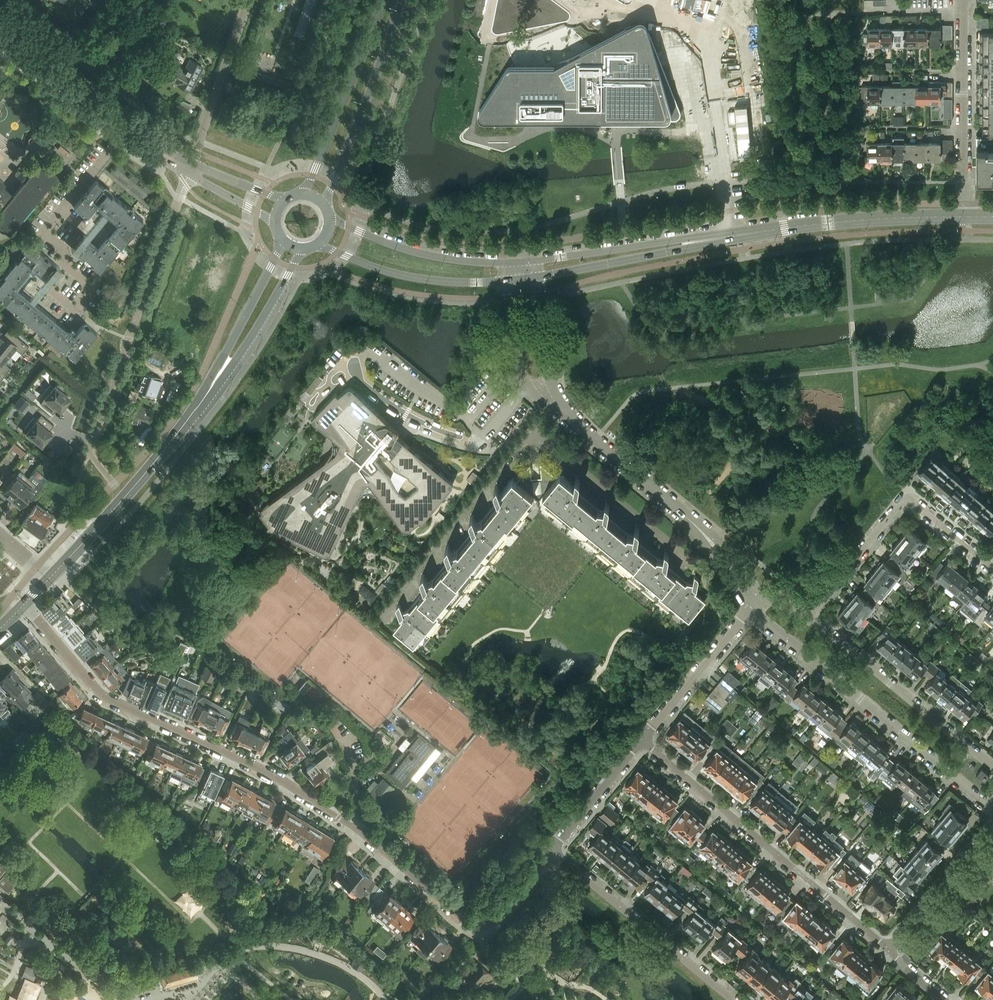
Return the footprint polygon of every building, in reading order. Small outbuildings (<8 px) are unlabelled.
[(294,34),(310,40),(323,0),(306,0),(294,34)] [(479,110),(478,112),(478,113),(479,115),(479,116),(480,117),(482,118),(483,119),(485,119),(553,119),(674,119),(675,119),(677,118),(678,117),(679,116),(680,114),(680,113),(680,111),(680,109),(660,72),(646,25),(645,24),(644,22),(643,21),(642,21),(640,21),(639,21),(637,21),(628,26),(554,65),(511,65),(509,65),(508,66),(507,66),(507,67),(506,68),(479,109),(479,110)] [(879,44),(879,28),(867,28),(867,34),(862,34),(862,43),(867,43),(867,44),(879,44)] [(892,28),(879,28),(879,44),(892,44),(892,28)] [(904,28),(892,28),(892,44),(904,44),(904,28)] [(916,28),(904,28),(904,44),(916,44),(916,28)] [(928,28),(916,28),(916,44),(928,44),(928,28)] [(940,28),(928,28),(928,44),(940,44),(940,38),(940,37),(940,28)] [(982,33),(979,33),(979,39),(982,39),(982,43),(992,43),(992,33),(982,33)] [(982,43),(982,44),(979,44),(979,49),(982,49),(982,53),(992,53),(992,43),(982,43)] [(982,53),(982,64),(992,64),(992,53),(982,53)] [(190,91),(203,68),(191,61),(185,72),(166,62),(159,74),(174,82),(175,82),(179,84),(178,84),(190,91)] [(982,64),(979,64),(979,69),(982,69),(982,74),(992,74),(992,64),(982,64)] [(290,83),(273,78),(256,72),(253,82),(292,95),(295,85),(290,83)] [(982,74),(982,84),(992,84),(992,74),(982,74)] [(142,80),(139,85),(145,89),(148,84),(142,80)] [(940,95),(940,85),(940,82),(940,80),(928,80),(928,85),(928,101),(940,101),(940,95)] [(982,84),(979,84),(979,89),(982,89),(982,95),(992,95),(992,84),(982,84)] [(867,86),(863,86),(863,95),(867,95),(867,101),(879,101),(879,85),(867,85),(867,86)] [(892,85),(879,85),(879,101),(892,101),(892,85)] [(904,85),(892,85),(892,101),(904,101),(904,85)] [(916,85),(904,85),(904,101),(916,101),(916,85)] [(928,85),(916,85),(916,101),(928,101),(928,85)] [(982,95),(982,104),(992,105),(992,95),(982,95)] [(982,104),(982,105),(979,105),(979,110),(982,110),(982,115),(992,115),(992,105),(982,104)] [(982,115),(979,115),(979,120),(982,120),(982,125),(992,125),(992,115),(982,115)] [(982,125),(982,135),(992,135),(992,125),(982,125)] [(982,135),(976,135),(976,178),(992,178),(992,135),(982,135)] [(867,159),(880,159),(880,143),(867,143),(867,159)] [(891,143),(880,143),(880,159),(891,159),(891,143)] [(904,143),(891,143),(891,159),(904,159),(904,143)] [(915,143),(904,143),(904,159),(915,159),(915,143)] [(928,143),(915,143),(915,159),(928,159),(928,143)] [(940,143),(928,143),(928,159),(940,159),(940,152),(940,143)] [(60,145),(57,149),(67,157),(70,153),(60,145)] [(3,208),(0,211),(0,224),(9,232),(57,174),(41,161),(28,177),(19,169),(18,169),(15,172),(15,174),(25,181),(14,195),(2,185),(5,182),(0,178),(0,205),(3,208)] [(98,249),(93,245),(86,239),(82,236),(71,248),(76,252),(84,258),(85,257),(93,263),(92,265),(100,271),(118,249),(117,248),(124,240),(125,241),(143,219),(135,212),(134,214),(126,207),(127,206),(112,193),(111,195),(103,188),(104,186),(96,180),(74,207),(82,213),(83,212),(88,215),(98,203),(121,221),(98,249)] [(13,287),(31,265),(46,276),(50,280),(61,268),(48,258),(47,259),(44,255),(44,254),(29,242),(23,250),(24,251),(17,259),(16,258),(4,273),(5,274),(0,280),(0,297),(12,307),(14,306),(22,313),(21,314),(36,326),(37,325),(45,332),(44,333),(59,346),(60,344),(68,351),(67,353),(75,359),(97,332),(89,326),(88,327),(83,323),(73,336),(13,287)] [(0,335),(0,348),(10,356),(16,349),(22,354),(29,346),(8,329),(4,335),(2,333),(0,335)] [(10,356),(0,348),(0,372),(5,376),(11,368),(4,363),(10,356)] [(163,365),(165,356),(166,355),(153,350),(149,360),(163,365)] [(145,373),(139,390),(160,398),(164,387),(159,385),(162,379),(145,373)] [(45,398),(40,403),(53,414),(58,408),(60,411),(71,398),(62,391),(63,389),(58,385),(56,386),(55,385),(53,388),(50,385),(42,395),(45,398)] [(397,435),(393,432),(394,432),(394,431),(394,430),(393,430),(393,429),(392,429),(389,428),(390,423),(383,416),(383,417),(352,387),(351,387),(350,386),(349,387),(348,387),(338,394),(336,393),(336,392),(335,392),(335,393),(334,393),(317,411),(313,415),(312,418),(314,421),(340,443),(336,452),(261,507),(261,508),(260,508),(260,509),(260,510),(260,511),(260,512),(269,524),(268,525),(268,526),(268,527),(326,554),(327,554),(328,554),(329,554),(330,554),(330,553),(331,552),(363,485),(368,483),(403,528),(403,529),(404,529),(405,529),(406,529),(407,529),(408,529),(420,520),(420,521),(421,522),(422,521),(452,485),(452,484),(453,484),(453,483),(453,482),(452,481),(452,480),(406,443),(407,442),(404,440),(397,435)] [(29,389),(25,394),(32,401),(36,396),(29,389)] [(305,390),(298,396),(305,401),(310,394),(305,390)] [(30,402),(23,396),(14,405),(18,409),(22,404),(26,407),(30,402)] [(134,403),(127,420),(147,427),(153,410),(134,403)] [(32,440),(33,438),(42,445),(52,433),(50,431),(54,425),(41,415),(37,420),(34,418),(25,428),(27,429),(28,430),(27,433),(28,433),(26,435),(32,440)] [(150,425),(136,441),(142,445),(155,429),(150,425)] [(11,448),(23,456),(27,450),(15,442),(11,448)] [(920,476),(925,481),(940,464),(931,457),(918,472),(921,474),(920,476)] [(420,644),(491,557),(548,605),(596,547),(682,618),(684,616),(689,621),(706,600),(695,592),(697,590),(698,580),(698,579),(698,578),(698,577),(697,577),(694,574),(693,583),(686,582),(667,566),(669,555),(669,554),(669,553),(668,553),(668,552),(665,550),(663,559),(657,558),(637,542),(639,530),(639,529),(638,528),(635,525),(634,534),(627,533),(607,517),(609,506),(609,505),(609,504),(609,503),(605,501),(604,510),(597,508),(578,493),(580,482),(580,481),(580,480),(579,480),(579,479),(576,476),(574,485),(564,477),(564,476),(564,475),(564,474),(563,474),(563,473),(562,473),(561,474),(560,473),(556,477),(540,464),(541,479),(531,480),(530,465),(516,481),(512,478),(511,479),(511,478),(510,478),(509,478),(509,479),(508,479),(508,480),(508,481),(508,482),(509,482),(500,492),(497,484),(495,487),(494,487),(494,488),(494,489),(494,490),(498,500),(482,520),(476,522),(473,513),(470,516),(470,517),(470,518),(469,519),(470,519),(474,530),(457,549),(451,552),(448,543),(446,546),(445,547),(445,548),(445,549),(449,560),(433,579),(427,581),(424,573),(421,576),(421,577),(420,577),(420,578),(421,579),(425,589),(409,609),(402,611),(399,602),(397,605),(396,606),(396,607),(396,608),(400,619),(402,620),(393,630),(413,647),(418,642),(420,644)] [(940,464),(925,481),(931,486),(933,485),(936,487),(949,472),(940,464)] [(11,499),(29,478),(20,471),(3,492),(11,499)] [(473,471),(466,479),(473,484),(479,476),(473,471)] [(949,472),(936,487),(939,490),(937,491),(943,496),(958,480),(949,472)] [(44,485),(40,481),(37,485),(29,478),(11,499),(20,506),(27,497),(31,500),(44,485)] [(4,490),(11,482),(8,479),(1,487),(4,490)] [(958,480),(943,496),(949,502),(951,500),(953,502),(966,487),(958,480)] [(966,487),(953,502),(956,505),(955,506),(961,511),(975,495),(966,487)] [(975,495),(961,511),(967,517),(968,515),(971,517),(984,502),(975,495)] [(984,502),(971,517),(974,520),(973,522),(978,527),(992,510),(984,502)] [(54,518),(54,516),(55,515),(38,503),(22,524),(41,538),(45,536),(48,527),(47,525),(50,522),(52,521),(54,518)] [(248,506),(240,512),(245,519),(253,513),(248,506)] [(978,527),(984,532),(986,530),(992,536),(992,510),(978,527)] [(909,528),(903,535),(899,540),(916,553),(921,547),(923,549),(927,543),(909,528)] [(899,540),(890,550),(893,553),(889,557),(903,569),(916,553),(899,540)] [(883,560),(873,571),(890,585),(903,569),(889,557),(885,562),(883,560)] [(945,584),(958,569),(949,561),(945,565),(940,561),(929,575),(934,579),(936,577),(945,584)] [(968,577),(958,569),(945,584),(955,593),(968,577)] [(873,571),(864,582),(867,584),(863,589),(877,601),(890,585),(873,571)] [(962,603),(964,600),(978,584),(968,577),(955,593),(952,596),(962,603)] [(988,593),(978,584),(964,600),(974,609),(972,611),(977,615),(987,603),(983,599),(988,593)] [(857,591),(847,602),(864,616),(877,601),(863,589),(859,593),(857,591)] [(65,611),(71,606),(73,604),(74,603),(79,598),(78,597),(75,594),(70,600),(63,592),(43,609),(55,624),(67,614),(68,614),(65,611)] [(79,598),(74,603),(78,606),(82,601),(79,598)] [(864,616),(847,602),(838,614),(855,628),(864,616)] [(992,606),(987,603),(977,615),(974,619),(980,624),(985,618),(992,624),(992,605),(992,606)] [(67,614),(55,624),(63,633),(76,623),(70,616),(69,617),(67,614)] [(105,620),(100,624),(104,628),(109,624),(105,620)] [(76,623),(63,633),(74,646),(85,636),(82,632),(83,631),(76,623)] [(887,624),(878,635),(882,639),(877,646),(886,654),(898,640),(889,632),(892,628),(887,624)] [(39,641),(29,629),(17,638),(27,650),(39,641)] [(97,652),(103,647),(95,637),(97,635),(92,630),(85,636),(74,646),(84,658),(94,649),(97,652)] [(898,640),(886,654),(896,662),(907,648),(898,640)] [(49,653),(39,641),(27,650),(38,662),(49,653)] [(737,660),(748,668),(752,664),(763,650),(759,646),(759,645),(755,642),(754,642),(753,641),(737,660)] [(181,642),(177,652),(183,654),(187,644),(181,642)] [(21,656),(10,644),(4,649),(15,660),(21,656)] [(119,660),(106,645),(103,647),(97,652),(100,656),(91,665),(100,676),(112,666),(113,665),(119,660)] [(907,648),(896,662),(906,670),(917,656),(907,648)] [(768,653),(763,650),(752,664),(763,673),(774,659),(773,657),(773,656),(769,653),(768,653)] [(970,651),(965,657),(975,665),(980,659),(970,651)] [(59,665),(49,653),(38,662),(48,674),(59,665)] [(917,656),(906,670),(916,678),(922,671),(926,675),(935,664),(930,660),(927,664),(917,656)] [(775,659),(774,659),(763,673),(773,681),(784,667),(780,663),(780,662),(776,659),(775,659)] [(21,665),(27,672),(31,668),(25,662),(21,665)] [(935,664),(926,675),(931,679),(925,686),(935,694),(946,680),(937,672),(940,668),(935,664)] [(70,677),(59,665),(48,674),(52,680),(53,679),(59,686),(68,679),(70,677)] [(126,684),(130,674),(126,672),(123,676),(113,665),(112,666),(100,676),(110,688),(117,682),(118,684),(120,682),(126,684)] [(212,668),(207,666),(202,676),(207,678),(212,668)] [(788,670),(784,667),(773,681),(783,689),(780,693),(785,697),(794,686),(789,682),(794,675),(793,674),(793,673),(789,670),(788,670)] [(217,670),(212,668),(207,678),(212,680),(217,670)] [(136,701),(144,683),(134,679),(138,671),(132,670),(130,674),(126,684),(131,686),(127,697),(136,701)] [(24,684),(24,685),(10,671),(0,681),(0,683),(10,693),(6,697),(13,704),(15,702),(23,709),(34,698),(44,708),(49,703),(38,691),(33,695),(30,693),(31,692),(24,684)] [(739,679),(728,671),(724,676),(734,685),(739,679)] [(41,680),(37,675),(33,679),(38,684),(41,680)] [(173,685),(164,706),(169,709),(170,710),(173,711),(174,711),(175,711),(188,679),(179,675),(177,678),(174,677),(170,684),(173,685)] [(241,688),(245,681),(237,677),(234,684),(241,688)] [(722,678),(718,683),(728,692),(733,687),(722,678)] [(75,688),(68,679),(59,686),(63,691),(60,693),(65,699),(63,700),(68,706),(69,707),(70,707),(71,707),(72,706),(73,706),(81,699),(73,690),(75,688)] [(144,683),(136,701),(146,706),(156,683),(146,679),(144,683)] [(188,679),(175,711),(186,716),(196,693),(196,692),(199,684),(188,679)] [(946,680),(935,694),(945,702),(956,688),(946,680)] [(156,683),(146,706),(156,710),(166,688),(156,683)] [(718,683),(714,688),(724,697),(728,692),(718,683)] [(798,690),(794,686),(785,697),(790,701),(793,697),(802,705),(813,691),(809,687),(809,686),(806,684),(805,684),(804,683),(798,690)] [(714,688),(709,694),(723,706),(728,700),(724,697),(714,688)] [(954,710),(966,696),(969,692),(966,689),(962,693),(956,688),(945,702),(954,710)] [(3,717),(9,711),(3,705),(4,704),(2,701),(6,697),(0,691),(0,714),(3,717)] [(817,694),(813,691),(802,705),(798,709),(807,717),(811,712),(822,698),(821,697),(822,696),(818,694),(817,694)] [(704,700),(718,712),(723,706),(709,694),(704,700)] [(975,715),(982,705),(983,704),(978,700),(975,704),(966,696),(954,710),(964,718),(970,711),(975,715)] [(772,697),(765,705),(772,711),(779,702),(772,697)] [(201,723),(209,706),(210,703),(200,698),(190,717),(194,719),(195,721),(198,723),(199,722),(201,723)] [(824,699),(822,698),(811,712),(820,720),(832,706),(828,703),(828,702),(825,699),(824,699)] [(219,712),(209,706),(201,723),(211,728),(219,712)] [(222,733),(231,715),(233,712),(222,706),(219,712),(211,728),(213,729),(213,730),(216,732),(218,731),(222,733)] [(832,706),(820,720),(817,724),(831,735),(840,724),(836,721),(841,714),(840,713),(840,712),(837,709),(836,709),(832,706)] [(754,723),(764,712),(758,707),(748,718),(754,723)] [(113,721),(105,718),(105,715),(101,713),(99,715),(84,708),(82,714),(77,712),(72,716),(86,723),(85,725),(91,728),(93,725),(108,732),(113,721)] [(675,743),(695,720),(684,711),(681,715),(682,716),(667,734),(670,737),(669,738),(675,743)] [(721,727),(726,731),(732,723),(728,719),(721,727)] [(686,750),(704,728),(695,720),(675,743),(682,749),(683,748),(686,750)] [(124,726),(113,721),(108,732),(106,738),(117,743),(124,726)] [(845,728),(840,724),(831,735),(836,739),(839,735),(849,743),(860,729),(856,726),(856,725),(853,722),(852,722),(850,721),(845,728)] [(239,742),(240,742),(248,726),(243,723),(242,725),(236,723),(229,737),(234,739),(234,741),(237,742),(239,742)] [(732,723),(726,731),(730,735),(737,727),(732,723)] [(135,731),(124,726),(117,743),(127,748),(135,731)] [(248,726),(240,742),(251,748),(259,731),(248,726)] [(696,758),(715,736),(705,727),(704,728),(686,750),(685,751),(692,757),(693,756),(696,758)] [(854,756),(869,737),(868,736),(868,735),(865,732),(864,732),(860,729),(849,743),(845,748),(854,756)] [(147,737),(135,731),(127,748),(139,753),(141,749),(143,750),(147,752),(151,740),(146,738),(147,737)] [(264,734),(259,731),(251,748),(252,748),(253,750),(256,751),(257,751),(262,753),(269,739),(264,736),(264,734)] [(418,733),(385,773),(399,784),(408,773),(412,776),(436,747),(418,733)] [(288,765),(304,752),(299,746),(301,745),(298,741),(294,736),(283,744),(287,749),(280,754),(288,765)] [(863,763),(864,762),(878,744),(874,741),(875,740),(871,737),(870,738),(869,737),(854,756),(863,763)] [(404,749),(411,741),(407,738),(400,746),(404,749)] [(157,743),(151,740),(147,752),(149,753),(145,761),(152,764),(154,762),(161,765),(169,747),(162,744),(161,745),(157,744),(157,743)] [(324,767),(333,759),(329,754),(335,749),(331,740),(315,752),(319,758),(307,768),(308,770),(306,771),(308,774),(307,775),(315,784),(329,773),(324,767)] [(882,748),(878,744),(864,762),(873,769),(878,774),(887,763),(882,759),(888,752),(887,751),(886,750),(883,747),(882,748)] [(176,750),(169,747),(161,765),(172,770),(179,754),(176,752),(176,750)] [(707,770),(712,774),(729,755),(719,747),(704,765),(707,767),(707,770)] [(798,765),(806,755),(801,751),(793,760),(798,765)] [(180,780),(183,775),(191,757),(184,754),(183,755),(179,754),(172,770),(169,775),(180,780)] [(729,755),(712,774),(718,779),(720,778),(723,781),(738,763),(729,755)] [(200,766),(201,764),(198,762),(198,760),(191,757),(183,775),(180,780),(191,786),(193,783),(197,785),(205,767),(200,766)] [(731,790),(748,771),(752,766),(752,765),(743,757),(738,763),(723,781),(726,783),(726,786),(731,790)] [(892,767),(887,763),(878,774),(883,778),(886,774),(895,781),(907,768),(903,764),(903,763),(899,760),(898,761),(897,760),(892,767)] [(748,771),(731,790),(737,795),(739,794),(743,797),(752,786),(755,789),(763,781),(760,778),(763,775),(752,766),(748,771)] [(625,785),(635,793),(650,775),(643,769),(641,771),(638,768),(625,785)] [(911,771),(907,768),(895,781),(904,789),(916,775),(915,774),(915,773),(912,770),(911,771)] [(988,773),(981,768),(976,775),(982,780),(983,779),(984,781),(989,775),(987,774),(988,773)] [(210,772),(199,796),(211,801),(224,774),(223,774),(217,772),(214,770),(211,769),(210,772)] [(656,780),(650,775),(635,793),(644,801),(658,784),(655,782),(656,780)] [(917,776),(916,775),(904,789),(914,797),(925,783),(921,780),(921,778),(918,776),(917,776)] [(370,795),(381,804),(394,787),(383,778),(372,792),(370,795)] [(232,805),(233,802),(244,783),(237,779),(235,780),(232,779),(231,781),(226,779),(219,794),(223,796),(221,799),(232,805)] [(774,794),(778,790),(778,789),(769,781),(750,804),(753,806),(752,808),(758,813),(774,794)] [(242,810),(253,790),(250,788),(250,786),(244,783),(233,802),(240,805),(238,808),(242,810)] [(929,786),(925,783),(914,797),(923,804),(919,808),(924,812),(934,801),(929,797),(934,791),(933,790),(933,788),(930,786),(929,786)] [(661,787),(658,784),(644,801),(654,809),(669,791),(662,785),(661,787)] [(254,813),(264,794),(258,790),(256,792),(253,790),(242,810),(245,812),(247,811),(248,810),(254,813)] [(769,820),(787,798),(778,790),(774,794),(758,813),(765,819),(766,817),(769,820)] [(675,796),(669,791),(654,809),(664,817),(677,800),(674,798),(675,796)] [(277,811),(271,808),(274,801),(271,800),(271,797),(264,794),(254,813),(252,816),(263,822),(265,819),(270,822),(277,811)] [(787,798),(769,820),(768,821),(775,827),(776,825),(779,828),(780,826),(784,829),(794,817),(790,814),(797,806),(787,798)] [(868,799),(864,804),(876,814),(880,809),(868,799)] [(619,814),(608,805),(600,815),(611,824),(619,814)] [(670,824),(680,832),(696,813),(689,807),(688,809),(685,806),(670,824)] [(952,806),(941,818),(959,834),(965,827),(963,826),(967,821),(963,819),(965,816),(957,809),(957,810),(952,806)] [(281,813),(277,811),(270,822),(274,824),(273,827),(283,833),(296,812),(291,808),(289,809),(285,807),(281,813)] [(796,842),(811,825),(815,820),(804,811),(797,820),(794,817),(784,829),(788,833),(786,836),(792,842),(794,840),(796,842)] [(302,816),(296,812),(283,833),(293,839),(305,820),(302,818),(302,816)] [(703,819),(696,813),(680,832),(690,841),(693,837),(697,840),(704,831),(700,828),(705,823),(701,820),(703,819)] [(594,850),(598,853),(612,836),(602,828),(604,826),(603,821),(597,817),(588,828),(596,835),(588,845),(589,845),(589,847),(591,850),(594,850)] [(959,834),(941,818),(932,828),(938,833),(934,837),(943,845),(947,840),(949,842),(952,839),(954,840),(959,834)] [(309,822),(305,820),(293,839),(303,845),(316,824),(311,821),(309,822)] [(333,834),(316,824),(303,845),(303,846),(321,857),(333,837),(333,834)] [(811,825),(796,842),(799,845),(798,847),(805,852),(821,833),(811,825)] [(708,834),(704,831),(697,840),(701,843),(700,845),(709,853),(724,836),(717,830),(716,832),(713,829),(708,834)] [(821,833),(805,852),(811,858),(813,856),(816,859),(831,841),(821,833)] [(612,836),(598,853),(601,856),(602,858),(606,862),(621,844),(612,836)] [(716,864),(732,846),(729,843),(731,841),(724,836),(709,853),(716,858),(713,862),(716,864)] [(834,856),(840,849),(844,845),(834,837),(831,841),(816,859),(818,861),(817,863),(824,869),(828,864),(831,867),(838,859),(834,856)] [(927,838),(919,848),(935,862),(940,856),(938,854),(941,851),(939,849),(943,845),(934,837),(930,841),(927,838)] [(616,868),(630,851),(634,846),(633,846),(625,839),(621,844),(606,862),(610,865),(612,865),(616,868)] [(729,869),(743,852),(737,846),(735,848),(732,846),(716,864),(720,867),(723,864),(729,869)] [(935,862),(919,848),(911,857),(925,869),(928,866),(930,868),(935,862)] [(630,851),(616,868),(620,871),(620,873),(624,877),(640,859),(630,851)] [(750,858),(743,852),(729,869),(726,872),(737,880),(739,877),(743,881),(752,871),(747,867),(752,862),(749,859),(750,858)] [(856,866),(858,863),(860,860),(851,852),(842,862),(838,859),(831,867),(835,871),(829,878),(839,886),(841,883),(856,866)] [(925,869),(911,857),(903,866),(905,867),(920,880),(925,874),(923,872),(925,869)] [(340,885),(344,889),(361,869),(357,866),(359,864),(353,859),(351,861),(351,860),(350,862),(345,858),(336,868),(338,870),(334,874),(343,882),(340,885)] [(640,859),(624,877),(629,880),(631,880),(635,884),(643,874),(648,878),(656,868),(647,861),(645,864),(640,859)] [(1,886),(8,891),(17,879),(4,869),(6,866),(0,861),(0,887),(1,886)] [(848,894),(866,874),(863,871),(865,869),(858,863),(856,866),(841,883),(839,886),(848,894)] [(691,871),(683,865),(681,868),(689,874),(691,871)] [(310,884),(319,869),(314,866),(305,881),(310,884)] [(756,892),(769,877),(766,874),(768,873),(761,867),(747,884),(752,889),(749,893),(753,896),(756,892)] [(920,880),(905,867),(897,876),(910,887),(912,884),(915,886),(920,880)] [(656,868),(648,878),(653,882),(645,892),(649,895),(648,897),(654,901),(667,884),(662,880),(665,876),(656,868)] [(364,872),(361,869),(344,889),(348,893),(352,889),(360,896),(364,892),(366,893),(375,882),(370,878),(371,877),(372,875),(366,870),(364,872)] [(772,879),(769,877),(756,892),(766,901),(781,883),(774,878),(772,879)] [(866,902),(871,905),(878,897),(879,898),(885,892),(872,882),(860,896),(861,897),(861,900),(864,903),(866,902)] [(878,897),(871,905),(886,918),(892,911),(891,909),(895,904),(889,899),(894,892),(901,898),(905,892),(893,882),(889,887),(885,892),(879,898),(878,897)] [(781,883),(766,901),(779,912),(792,897),(788,894),(789,893),(786,890),(787,889),(781,883)] [(667,884),(654,901),(657,904),(659,904),(663,907),(676,892),(667,884)] [(374,910),(386,920),(401,901),(394,896),(393,898),(384,890),(375,901),(374,900),(366,909),(371,914),(374,910)] [(676,892),(663,907),(664,907),(663,909),(667,912),(669,912),(673,915),(681,905),(686,910),(694,900),(689,895),(686,900),(676,892)] [(797,900),(796,901),(792,897),(779,912),(793,923),(808,906),(803,903),(801,903),(797,900)] [(705,916),(700,912),(704,908),(699,904),(699,903),(694,900),(686,910),(691,914),(683,923),(685,925),(685,927),(689,930),(691,930),(693,931),(705,916)] [(408,907),(401,901),(386,920),(398,930),(396,933),(401,937),(409,927),(407,926),(415,916),(406,909),(408,907)] [(808,906),(793,923),(803,931),(816,915),(812,912),(812,910),(808,906)] [(820,919),(816,915),(803,931),(813,939),(827,922),(823,918),(820,919)] [(705,916),(693,931),(694,933),(694,935),(698,938),(700,938),(702,939),(710,930),(715,934),(723,924),(726,920),(721,916),(715,924),(705,916)] [(421,954),(438,933),(434,930),(435,928),(431,925),(429,926),(428,925),(427,926),(422,922),(413,933),(415,935),(412,938),(421,945),(417,951),(421,954)] [(827,922),(813,939),(823,948),(825,945),(830,939),(836,932),(831,928),(831,926),(827,922)] [(723,924),(715,934),(720,938),(712,947),(725,958),(734,948),(738,950),(737,951),(740,954),(748,944),(723,924)] [(928,947),(938,955),(951,940),(953,937),(943,929),(928,947)] [(452,947),(447,943),(448,942),(448,941),(448,939),(444,936),(442,937),(438,933),(421,954),(425,958),(429,952),(438,959),(441,956),(443,958),(452,947)] [(14,936),(12,934),(8,935),(7,937),(5,939),(5,942),(8,944),(11,944),(13,941),(15,939),(14,936)] [(550,934),(542,946),(554,953),(562,942),(550,934)] [(840,962),(853,946),(843,938),(837,945),(832,951),(830,953),(840,962)] [(830,939),(825,945),(828,948),(833,942),(830,939)] [(951,940),(938,955),(945,961),(946,959),(949,962),(960,947),(951,940)] [(832,951),(837,945),(833,942),(828,948),(832,951)] [(748,944),(740,954),(744,958),(736,967),(747,976),(761,958),(755,953),(756,951),(748,944)] [(378,946),(374,951),(383,958),(387,953),(378,946)] [(860,951),(853,946),(840,962),(849,970),(862,955),(859,952),(860,951)] [(960,947),(949,962),(952,964),(951,966),(957,971),(970,955),(960,947)] [(51,954),(45,962),(53,969),(59,962),(60,961),(51,954)] [(872,962),(865,956),(865,957),(862,955),(849,970),(859,978),(872,962)] [(967,979),(979,965),(980,963),(970,955),(957,971),(967,979)] [(761,958),(747,976),(757,984),(771,967),(761,958)] [(462,981),(466,977),(477,987),(490,972),(478,962),(470,971),(465,967),(457,977),(462,981)] [(872,962),(859,978),(856,981),(869,992),(876,983),(873,981),(882,970),(872,962)] [(160,976),(164,987),(199,976),(196,965),(160,976)] [(771,967),(757,984),(767,993),(781,975),(771,967)] [(992,983),(992,970),(990,968),(975,986),(982,991),(984,989),(986,991),(992,983)] [(501,975),(497,979),(502,984),(506,979),(501,975)] [(767,993),(775,999),(778,999),(785,991),(789,995),(801,981),(796,977),(793,981),(789,978),(788,980),(781,975),(767,993)] [(809,999),(803,995),(806,992),(802,989),(805,985),(801,981),(789,995),(793,999),(792,999),(808,999),(809,999)] [(889,999),(900,999),(908,990),(900,983),(898,983),(897,983),(885,997),(889,999)] [(908,990),(900,999),(916,999),(917,999),(916,998),(916,996),(908,990)]
